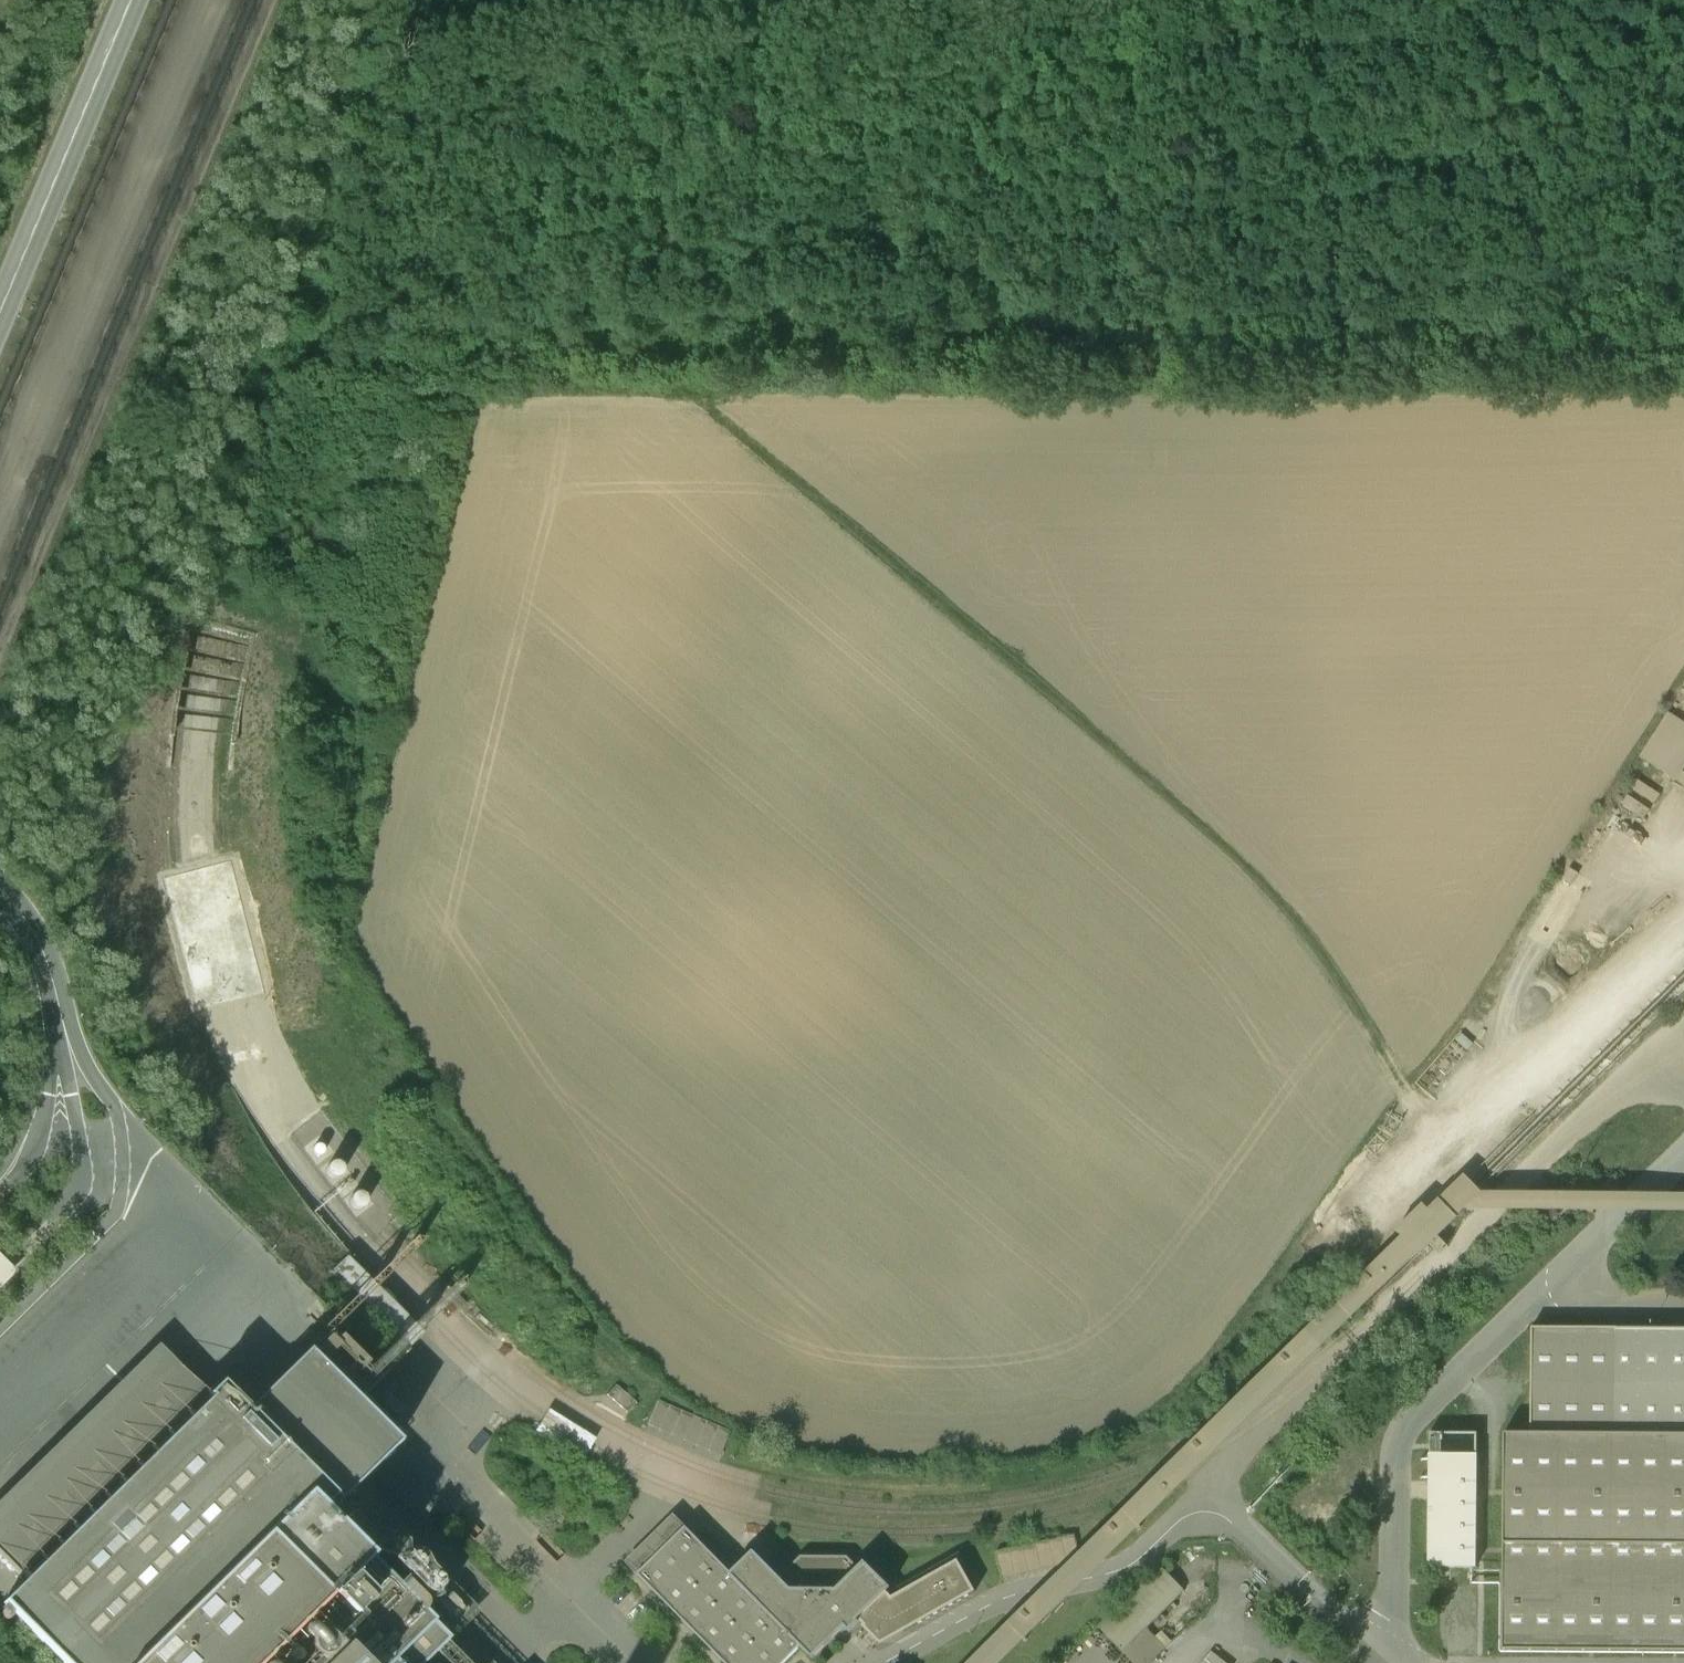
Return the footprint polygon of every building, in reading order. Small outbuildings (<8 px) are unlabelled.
[(1683,737),(1683,723),(1666,711),(1637,755),(1662,771),(1683,737)] [(1628,776),(1619,794),(1650,809),(1659,792),(1628,776)] [(0,1249),(0,1277),(14,1263),(0,1249)] [(379,1286),(366,1284),(367,1278),(348,1275),(344,1305),(376,1309),(379,1286)] [(1549,1326),(1548,1435),(1504,1435),(1502,1657),(1683,1658),(1683,1327),(1549,1326)] [(465,1655),(401,1591),(410,1583),(433,1605),(451,1587),(394,1529),(375,1548),(405,1578),(396,1586),(321,1509),(332,1498),(338,1502),(401,1443),(308,1351),(246,1411),(220,1384),(208,1395),(205,1391),(21,1572),(28,1579),(3,1604),(61,1662),(456,1662),(465,1655)] [(1477,1424),(1417,1428),(1420,1461),(1431,1461),(1432,1486),(1452,1484),(1451,1469),(1463,1468),(1462,1454),(1479,1453),(1477,1424)] [(976,1592),(958,1560),(893,1598),(887,1592),(892,1588),(865,1562),(859,1568),(848,1557),(801,1556),(780,1577),(754,1552),(732,1574),(674,1515),(626,1563),(725,1662),(786,1662),(802,1647),(813,1659),(837,1636),(833,1631),(841,1625),(850,1632),(861,1622),(865,1625),(863,1627),(870,1633),(865,1639),(873,1647),(878,1641),(881,1645),(976,1592)] [(1099,1625),(1123,1650),(1184,1590),(1159,1566),(1099,1625)]
